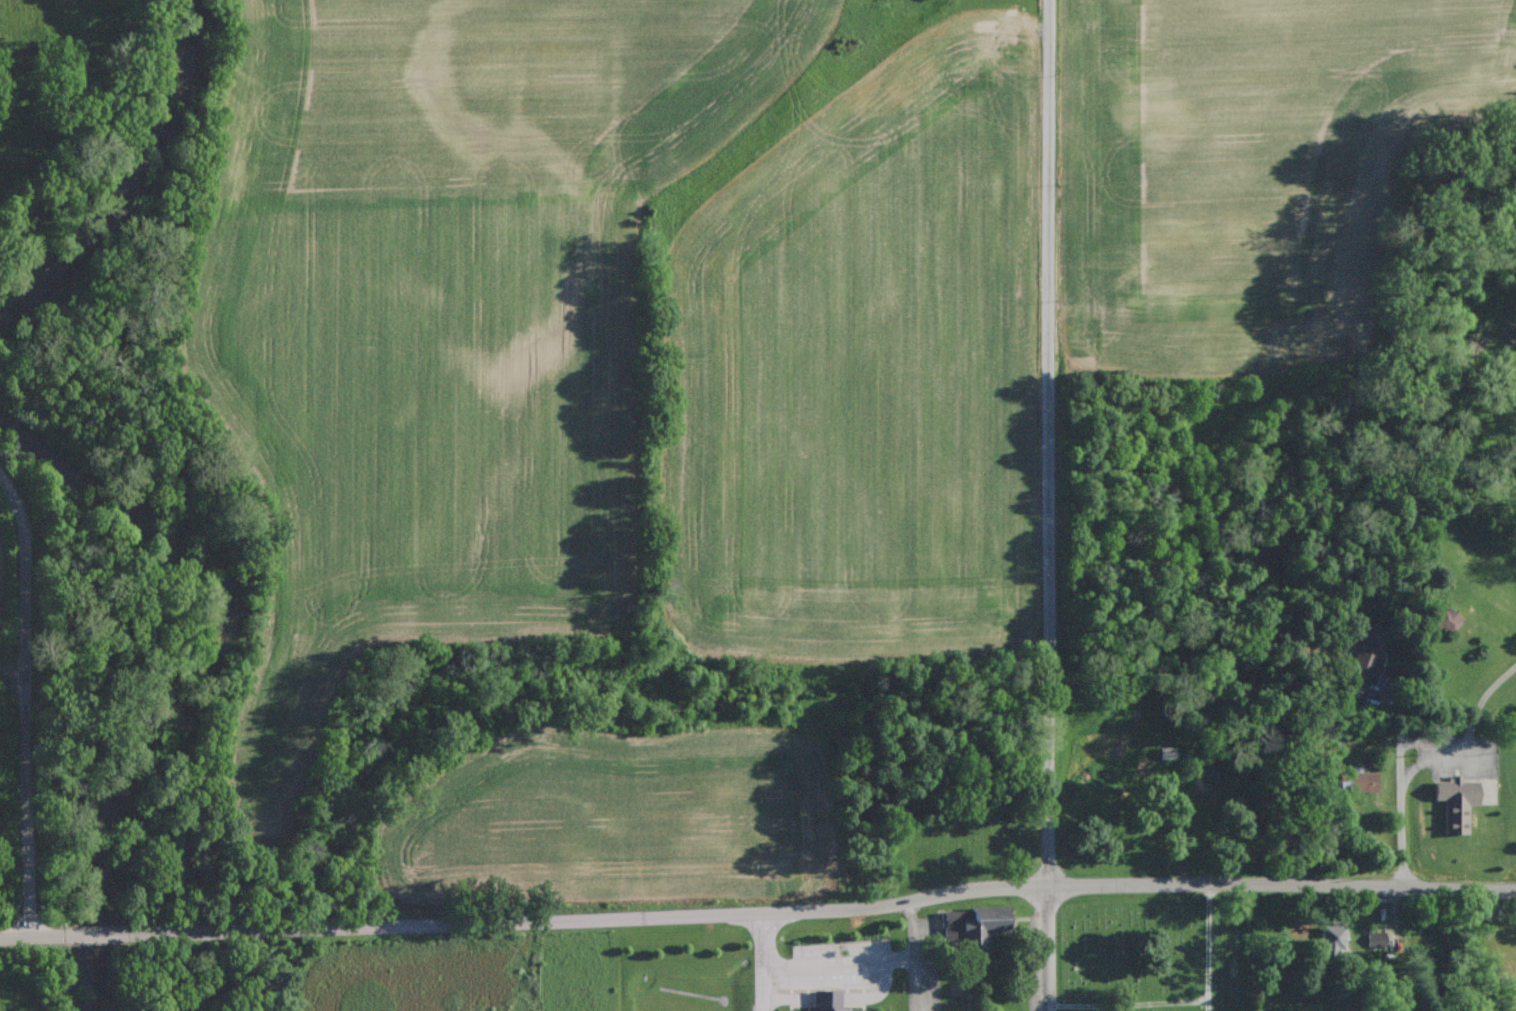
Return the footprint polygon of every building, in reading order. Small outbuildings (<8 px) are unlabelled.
[(1434,624),(1452,636),(1464,618),(1447,606),(1434,624)] [(1365,700),(1377,668),(1375,667),(1388,629),(1368,622),(1343,692),(1365,700)] [(1379,792),(1379,772),(1349,771),(1349,791),(1379,792)] [(1469,805),(1479,805),(1480,782),(1462,781),(1462,775),(1452,775),(1452,781),(1435,781),(1434,800),(1445,800),(1444,834),(1469,835),(1469,805)] [(944,909),(945,940),(967,940),(968,948),(989,948),(989,932),(1008,932),(1008,907),(944,909)] [(1344,922),(1321,923),(1321,952),(1345,952),(1344,922)] [(868,1009),(842,1009),(842,990),(813,990),(814,1009),(787,1009),(787,1010),(868,1010),(868,1009)]
